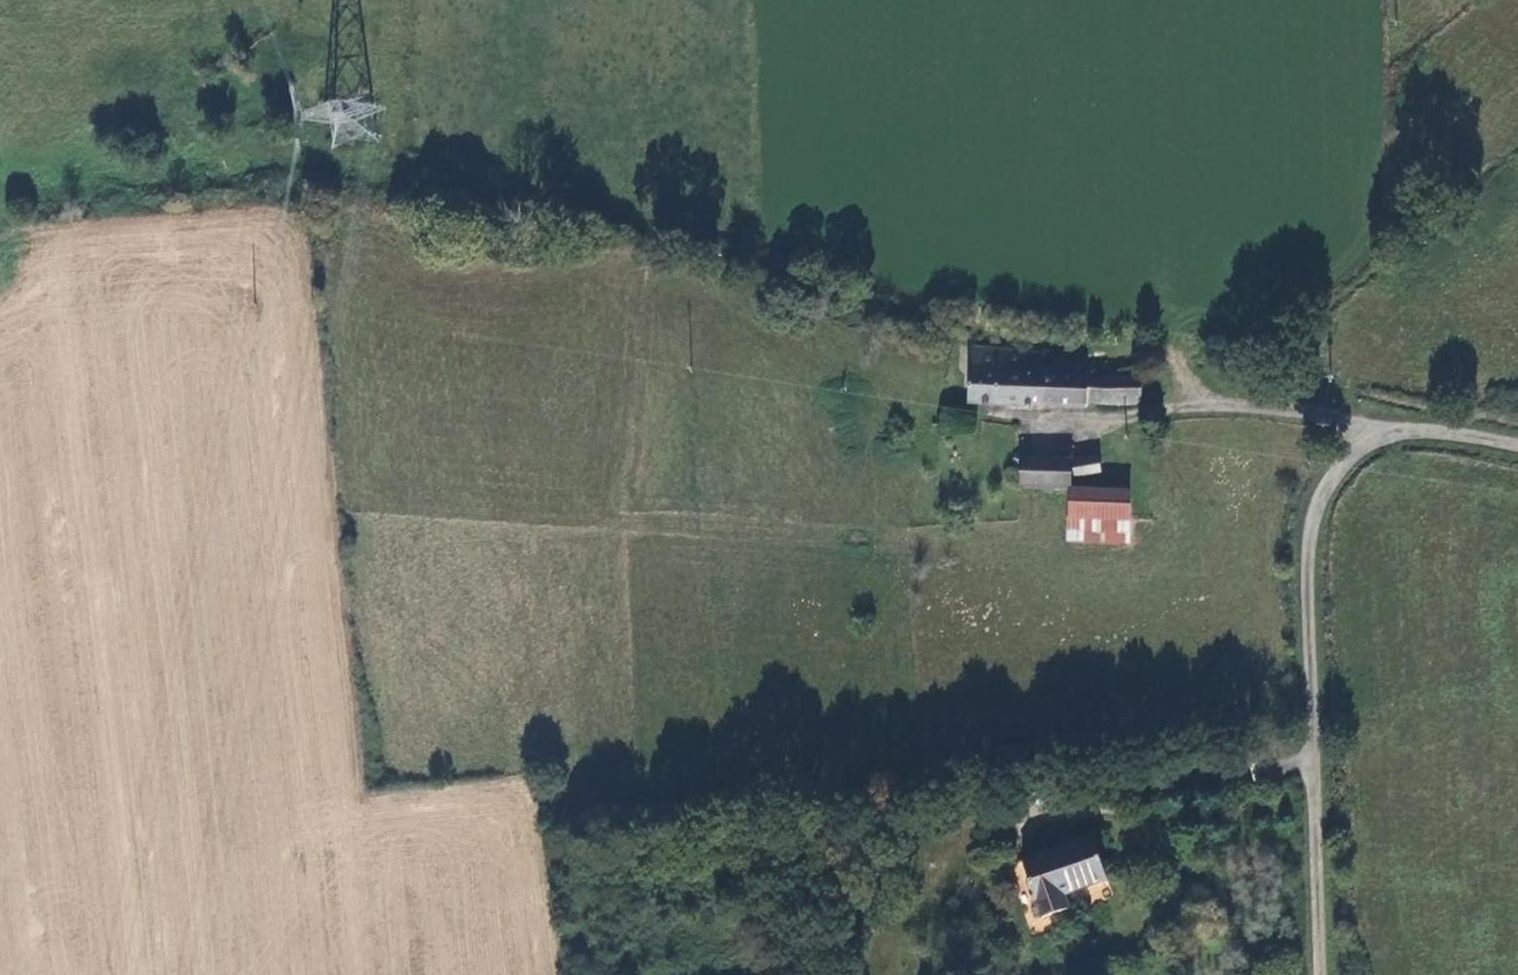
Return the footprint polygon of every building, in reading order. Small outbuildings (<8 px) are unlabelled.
[(1141,403),(1143,377),(1095,375),(1095,371),(1062,370),(1062,357),(1050,356),(1050,350),(972,348),(969,403),(1085,408),(1087,405),(1087,402),(1141,403)] [(1098,457),(1072,461),(1075,476),(1101,472),(1098,457)] [(1072,460),(1020,459),(1019,487),(1072,488),(1072,461),(1072,460)] [(1130,491),(1072,488),(1071,509),(1071,540),(1128,543),(1130,491)] [(1096,837),(1025,860),(1043,916),(1071,908),(1067,894),(1109,880),(1096,837)]
